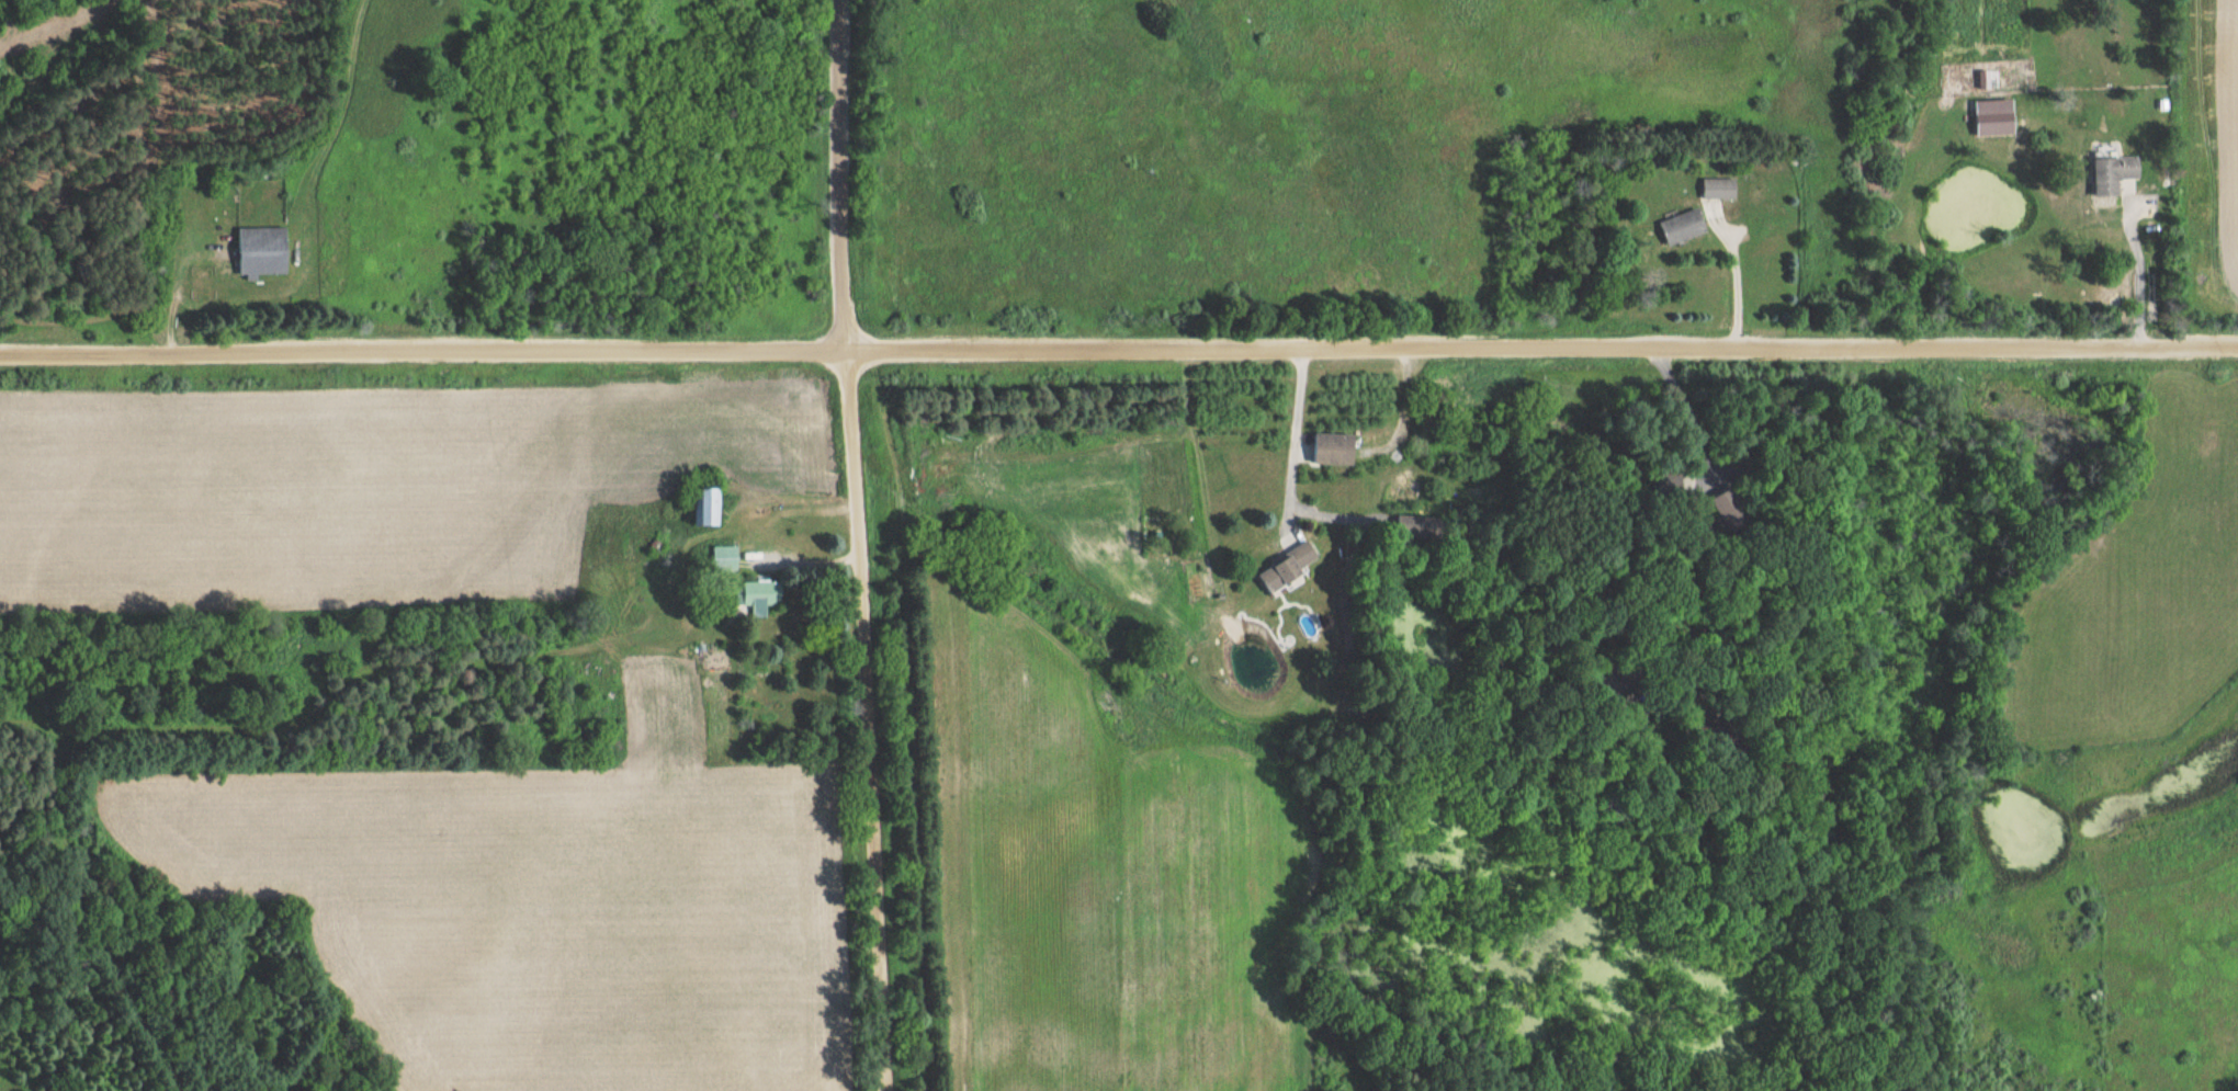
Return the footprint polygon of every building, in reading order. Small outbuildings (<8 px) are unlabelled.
[(1980,100),(1980,136),(2018,136),(2018,100),(1980,100)] [(2138,157),(2095,157),(2095,197),(2138,197),(2138,157)] [(1736,178),(1704,178),(1704,198),(1736,198),(1736,178)] [(1708,232),(1700,208),(1660,221),(1668,246),(1708,232)] [(239,228),(239,276),(289,275),(289,227),(239,228)] [(1356,434),(1313,434),(1313,464),(1356,464),(1356,434)] [(1687,469),(1662,469),(1662,493),(1687,493),(1687,469)] [(698,485),(698,524),(722,524),(722,485),(698,485)] [(1311,573),(1307,566),(1322,559),(1313,541),(1257,569),(1269,593),(1311,573)] [(741,569),(741,544),(716,544),(716,569),(741,569)] [(771,616),(772,603),(786,604),(786,579),(743,578),(743,603),(756,604),(756,616),(771,616)]
